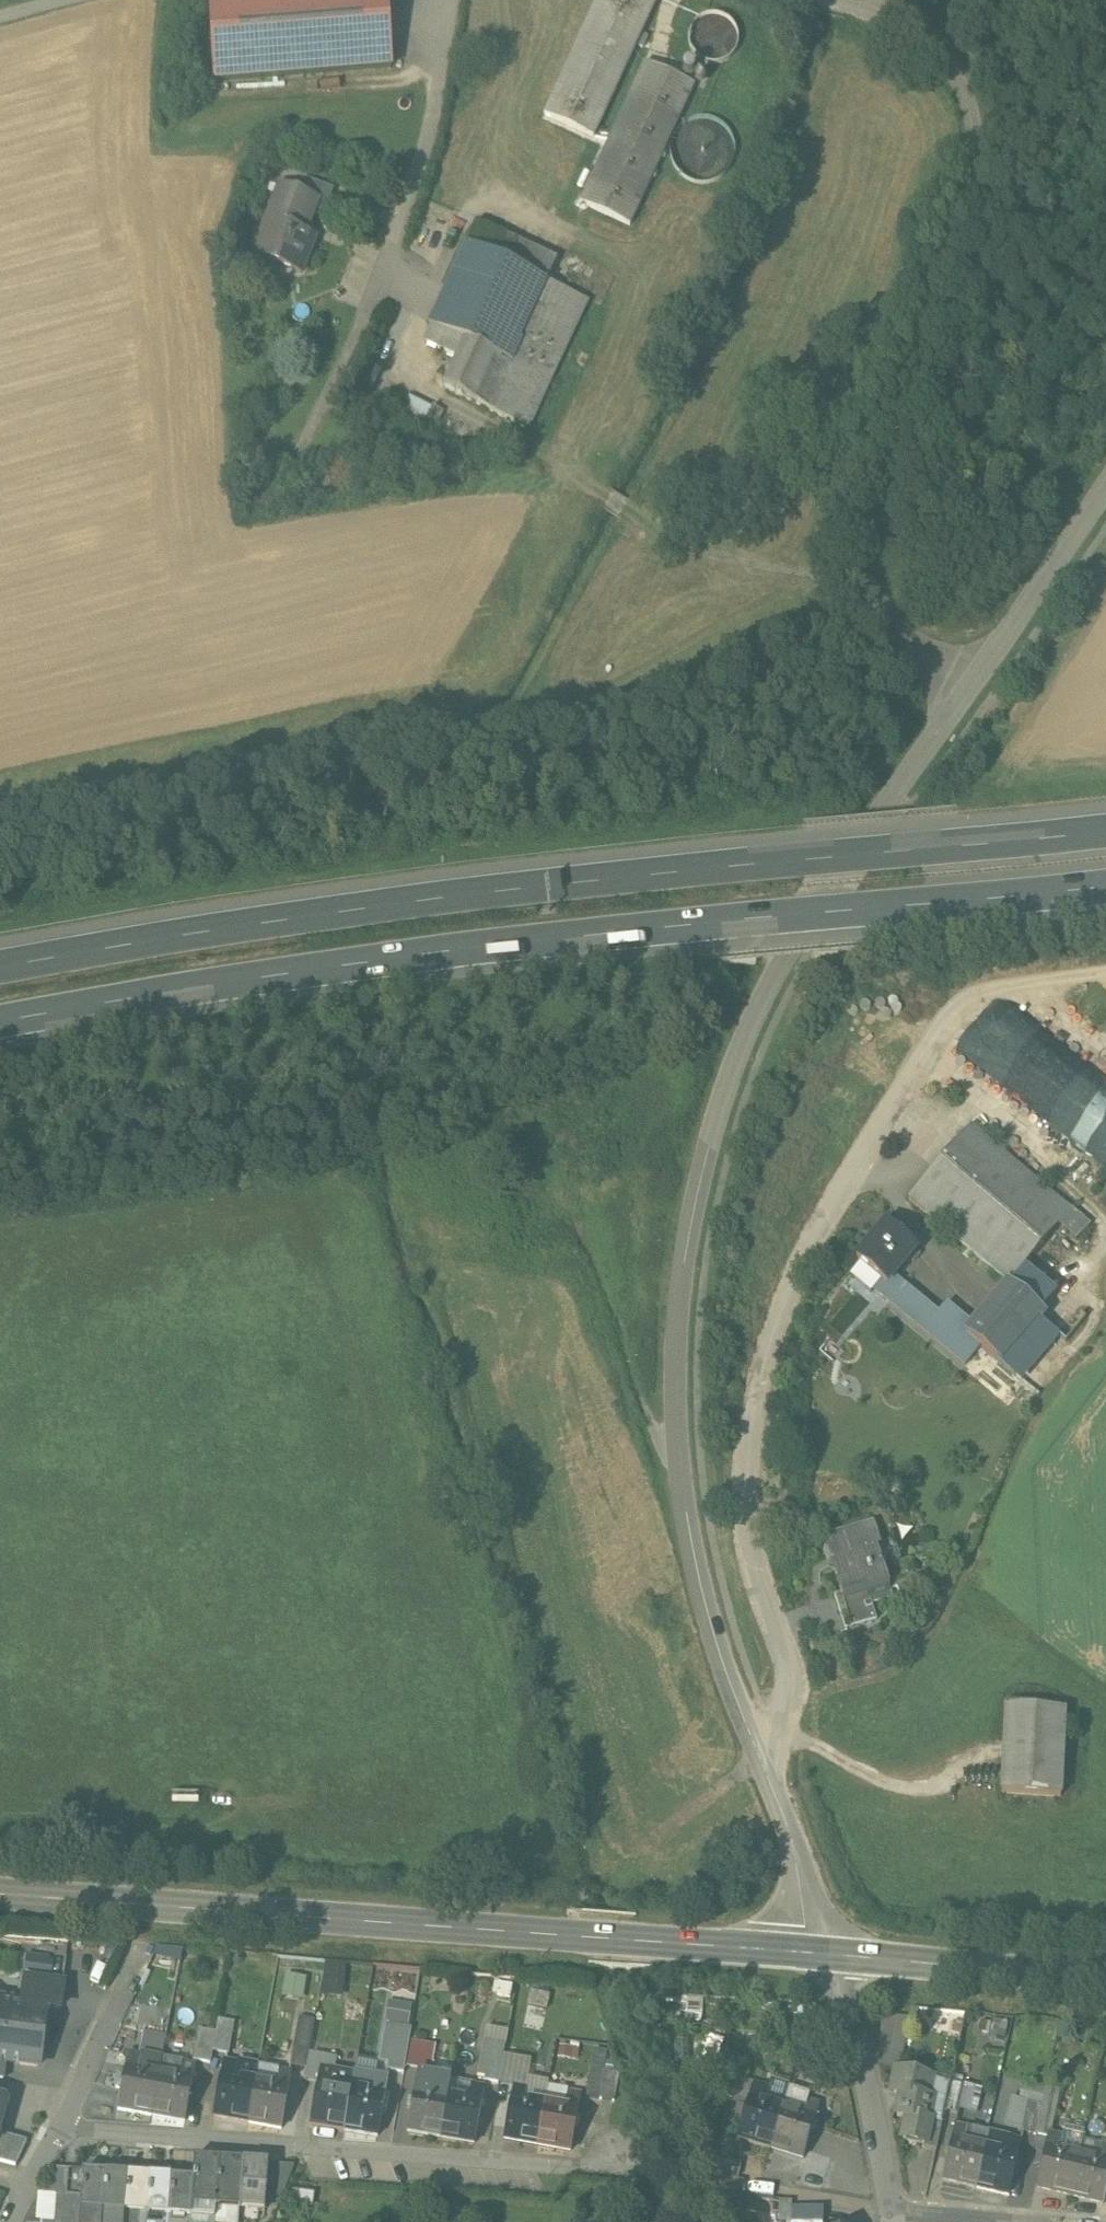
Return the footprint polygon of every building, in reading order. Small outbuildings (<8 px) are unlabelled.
[(215,78),(392,67),(388,0),(210,0),(215,78)] [(544,113),(593,136),(657,0),(597,0),(544,113)] [(736,51),(739,39),(736,26),(727,18),(715,14),(702,18),(694,27),(690,39),(694,51),(703,60),(715,63),(727,60),(736,51)] [(695,86),(645,63),(580,201),(629,225),(695,86)] [(731,167),(735,150),(731,134),(719,122),(702,118),(686,122),(674,134),(669,151),(674,168),(686,179),(703,184),(719,179),(731,167)] [(333,191),(308,181),(303,194),(318,200),(317,201),(328,205),(333,191)] [(303,194),(279,185),(267,218),(274,221),(259,258),(301,274),(315,238),(298,231),(301,221),(309,224),(317,201),(318,200),(303,194)] [(556,259),(496,230),(485,253),(545,281),(556,259)] [(485,253),(467,244),(440,302),(430,325),(431,326),(464,342),(457,356),(442,386),(487,407),(545,281),(485,253)] [(545,281),(487,407),(527,426),(586,300),(545,281)] [(464,342),(431,326),(424,341),(457,356),(464,342)] [(432,406),(409,395),(398,417),(421,429),(432,406)] [(1071,1210),(970,1126),(907,1203),(1009,1286),(1023,1269),(1024,1269),(1057,1228),(1071,1210)] [(1090,1224),(1072,1209),(1071,1210),(1057,1228),(1075,1243),(1090,1224)] [(885,1228),(855,1265),(860,1270),(881,1287),(885,1290),(893,1281),(916,1254),(885,1228)] [(1024,1269),(1023,1269),(1009,1286),(1041,1311),(1055,1294),(1024,1269)] [(980,1351),(965,1340),(974,1329),(947,1306),(938,1318),(893,1281),(885,1290),(881,1287),(873,1296),(964,1370),(980,1351)] [(1044,1314),(1041,1311),(1009,1286),(974,1329),(965,1340),(980,1351),(1001,1368),(1039,1321),(1042,1323),(1047,1317),(1044,1314)] [(1042,1323),(1039,1321),(1001,1368),(1023,1385),(1061,1338),(1042,1323)] [(831,1347),(827,1352),(825,1354),(820,1361),(834,1372),(840,1366),(845,1359),(840,1355),(836,1351),(831,1347)] [(874,1533),(841,1544),(843,1549),(836,1551),(835,1550),(826,1553),(831,1570),(834,1569),(837,1578),(832,1579),(832,1581),(834,1580),(841,1602),(842,1604),(864,1597),(866,1603),(869,1603),(890,1596),(882,1571),(878,1572),(873,1557),(880,1554),(874,1533)] [(864,1597),(842,1604),(841,1602),(834,1604),(844,1635),(876,1625),(869,1603),(866,1603),(864,1597)] [(1063,1712),(1003,1709),(1002,1752),(1000,1793),(1060,1795),(1063,1712)] [(348,1994),(349,1961),(326,1960),(325,1993),(348,1994)] [(290,1972),(286,1994),(306,1997),(309,1975),(290,1972)] [(25,1980),(21,2003),(43,2006),(43,2008),(60,2010),(64,1985),(25,1980)] [(1,2001),(0,2000),(0,2061),(6,2062),(39,2067),(42,2046),(37,2045),(43,2008),(43,2006),(21,2003),(21,2004),(1,2001)] [(300,2018),(291,2067),(307,2070),(310,2054),(316,2020),(300,2018)] [(216,2034),(212,2051),(227,2054),(235,2024),(219,2021),(216,2034)] [(905,2064),(906,2021),(883,2021),(883,2063),(905,2064)] [(386,2028),(379,2065),(388,2066),(387,2073),(404,2076),(405,2068),(409,2043),(411,2033),(386,2028)] [(199,2030),(194,2061),(210,2064),(212,2051),(216,2034),(199,2030)] [(409,2043),(405,2068),(431,2073),(436,2047),(409,2043)] [(485,2044),(478,2077),(486,2079),(486,2082),(500,2085),(506,2048),(485,2044)] [(336,2060),(310,2054),(307,2070),(305,2081),(320,2082),(322,2070),(334,2072),(336,2060)] [(141,2056),(139,2070),(126,2067),(118,2109),(152,2115),(162,2060),(141,2056)] [(182,2063),(162,2060),(152,2115),(184,2122),(192,2080),(180,2077),(182,2063)] [(291,2074),(258,2067),(256,2082),(248,2123),(281,2129),(291,2074)] [(334,2072),(322,2070),(320,2082),(311,2125),(345,2131),(355,2075),(334,2072)] [(604,2073),(599,2099),(614,2102),(619,2075),(604,2073)] [(452,2079),(422,2074),(419,2090),(416,2090),(408,2132),(442,2137),(451,2083),(452,2079)] [(928,2082),(894,2074),(890,2094),(900,2097),(896,2119),(906,2121),(901,2143),(922,2148),(927,2123),(923,2122),(928,2101),(924,2100),(928,2082)] [(388,2080),(355,2075),(345,2131),(378,2136),(388,2080)] [(256,2082),(222,2076),(215,2117),(248,2123),(256,2082)] [(486,2088),(451,2083),(442,2137),(475,2143),(486,2088)] [(742,2130),(754,2090),(738,2084),(726,2125),(742,2130)] [(964,2086),(949,2084),(943,2113),(958,2116),(964,2086)] [(768,2094),(754,2090),(742,2130),(738,2144),(771,2154),(782,2114),(789,2090),(771,2085),(768,2094)] [(1040,2106),(1038,2114),(1051,2116),(1056,2090),(1044,2088),(1040,2106)] [(545,2103),(513,2097),(505,2140),(538,2146),(545,2103)] [(578,2110),(545,2103),(538,2146),(570,2151),(578,2110)] [(1040,2106),(1027,2104),(1022,2130),(1034,2133),(1038,2114),(1040,2106)] [(801,2120),(782,2114),(771,2154),(802,2163),(819,2109),(806,2105),(801,2120)] [(941,2126),(927,2123),(922,2148),(921,2152),(934,2155),(941,2126)] [(962,2145),(950,2142),(940,2183),(974,2190),(986,2135),(965,2131),(962,2145)] [(16,2166),(28,2141),(0,2133),(0,2161),(16,2166)] [(1006,2140),(986,2135),(974,2190),(1007,2198),(1016,2156),(1003,2153),(1006,2140)] [(1077,2157),(1044,2150),(1035,2190),(1068,2197),(1077,2157)] [(1077,2157),(1068,2197),(1100,2205),(1105,2181),(1105,2164),(1077,2157)] [(210,2158),(209,2165),(196,2164),(195,2179),(191,2216),(216,2217),(220,2166),(220,2159),(210,2158)] [(233,2167),(220,2166),(216,2217),(216,2220),(240,2221),(241,2202),(244,2160),(234,2160),(233,2167)] [(269,2162),(244,2160),(241,2202),(266,2204),(266,2197),(269,2164),(269,2162)] [(742,2167),(712,2160),(709,2175),(722,2178),(719,2190),(742,2195),(745,2183),(739,2181),(742,2167)] [(294,2166),(269,2164),(266,2197),(283,2198),(294,2166)] [(82,2198),(84,2171),(57,2168),(44,2196),(57,2196),(82,2198)] [(84,2171),(82,2198),(81,2210),(80,2221),(103,2221),(107,2172),(84,2171)] [(107,2172),(103,2221),(124,2221),(125,2211),(128,2174),(107,2172)] [(150,2176),(128,2174),(125,2211),(147,2213),(150,2176)] [(825,2179),(798,2175),(796,2189),(823,2194),(825,2179)] [(150,2176),(147,2213),(146,2221),(168,2221),(168,2214),(171,2177),(150,2176)] [(171,2177),(168,2214),(168,2221),(191,2221),(191,2216),(195,2179),(171,2177)] [(81,2210),(82,2198),(57,2196),(56,2209),(81,2210)] [(81,2210),(56,2209),(54,2221),(55,2221),(80,2221),(81,2210)] [(792,2212),(792,2221),(823,2221),(823,2213),(792,2212)]
